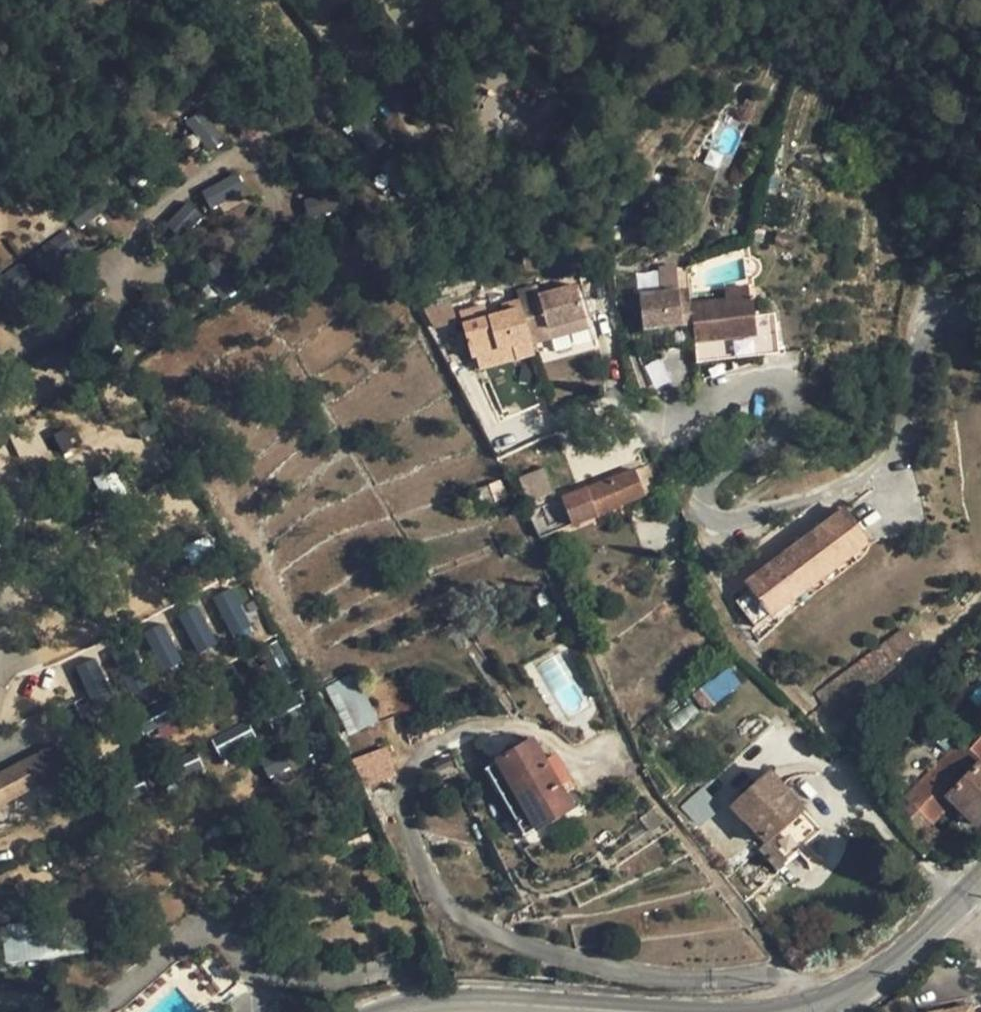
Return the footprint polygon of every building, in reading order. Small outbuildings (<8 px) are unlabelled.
[(200,190),(210,210),(245,192),(235,172),(200,190)] [(304,190),(306,217),(343,215),(341,188),(304,190)] [(51,268),(74,245),(60,230),(36,254),(51,268)] [(586,317),(577,285),(539,295),(519,301),(521,307),(503,313),(488,318),(462,325),(471,358),(476,357),(512,346),(516,360),(535,355),(532,344),(551,339),(548,329),(586,317)] [(519,300),(519,301),(539,295),(537,286),(516,292),(519,300)] [(725,289),(725,300),(748,298),(747,287),(725,289)] [(680,305),(691,304),(689,290),(679,292),(680,305)] [(639,296),(642,330),(663,327),(666,351),(695,348),(691,304),(680,305),(679,292),(639,296)] [(725,300),(691,304),(695,348),(696,362),(779,354),(775,313),(755,315),(753,298),(748,298),(725,300)] [(500,305),(503,313),(521,307),(519,301),(519,300),(500,305)] [(458,312),(462,325),(488,318),(484,305),(458,312)] [(589,328),(586,317),(548,329),(551,339),(589,328)] [(480,371),(516,360),(512,346),(476,357),(480,371)] [(654,388),(667,383),(660,362),(646,366),(654,388)] [(657,490),(647,465),(636,470),(645,495),(657,490)] [(113,468),(92,481),(107,505),(128,493),(113,468)] [(529,503),(553,494),(543,468),(519,477),(529,503)] [(586,488),(527,512),(540,539),(598,516),(645,495),(636,470),(586,488)] [(481,513),(507,497),(497,481),(471,496),(481,513)] [(772,614),(868,542),(844,510),(747,582),(752,589),(736,601),(755,626),(772,614)] [(231,638),(252,629),(234,587),(213,595),(231,638)] [(197,604),(177,615),(198,654),(218,643),(197,604)] [(163,622),(141,633),(160,673),(183,662),(163,622)] [(556,627),(544,633),(548,642),(561,636),(556,627)] [(891,637),(878,647),(890,662),(903,653),(891,637)] [(890,662),(878,647),(816,693),(831,713),(893,667),(890,662)] [(156,716),(172,700),(128,657),(112,672),(156,716)] [(92,709),(112,703),(98,658),(78,663),(92,709)] [(698,689),(709,705),(741,683),(729,667),(698,689)] [(355,677),(337,686),(358,730),(376,722),(355,677)] [(249,721),(211,735),(220,758),(258,744),(249,721)] [(980,823),(980,737),(969,750),(960,742),(905,800),(910,804),(906,807),(902,803),(889,816),(914,841),(953,801),(978,826),(980,823)] [(502,760),(486,769),(524,836),(571,810),(534,742),(531,738),(500,756),(502,760)] [(0,774),(0,806),(69,769),(56,744),(0,774)] [(260,754),(266,777),(290,770),(285,748),(260,754)] [(388,772),(393,770),(385,750),(355,761),(363,781),(388,772)] [(448,758),(435,764),(438,771),(452,765),(448,758)] [(388,772),(363,781),(367,792),(392,783),(388,772)] [(771,773),(732,807),(744,821),(745,821),(765,843),(759,848),(778,870),(821,832),(781,786),(782,785),(771,773)] [(0,873),(0,890),(1,891),(13,886),(7,871),(0,873)] [(6,961),(84,951),(81,924),(42,929),(40,914),(21,916),(22,925),(7,927),(8,933),(2,934),(6,961)]
